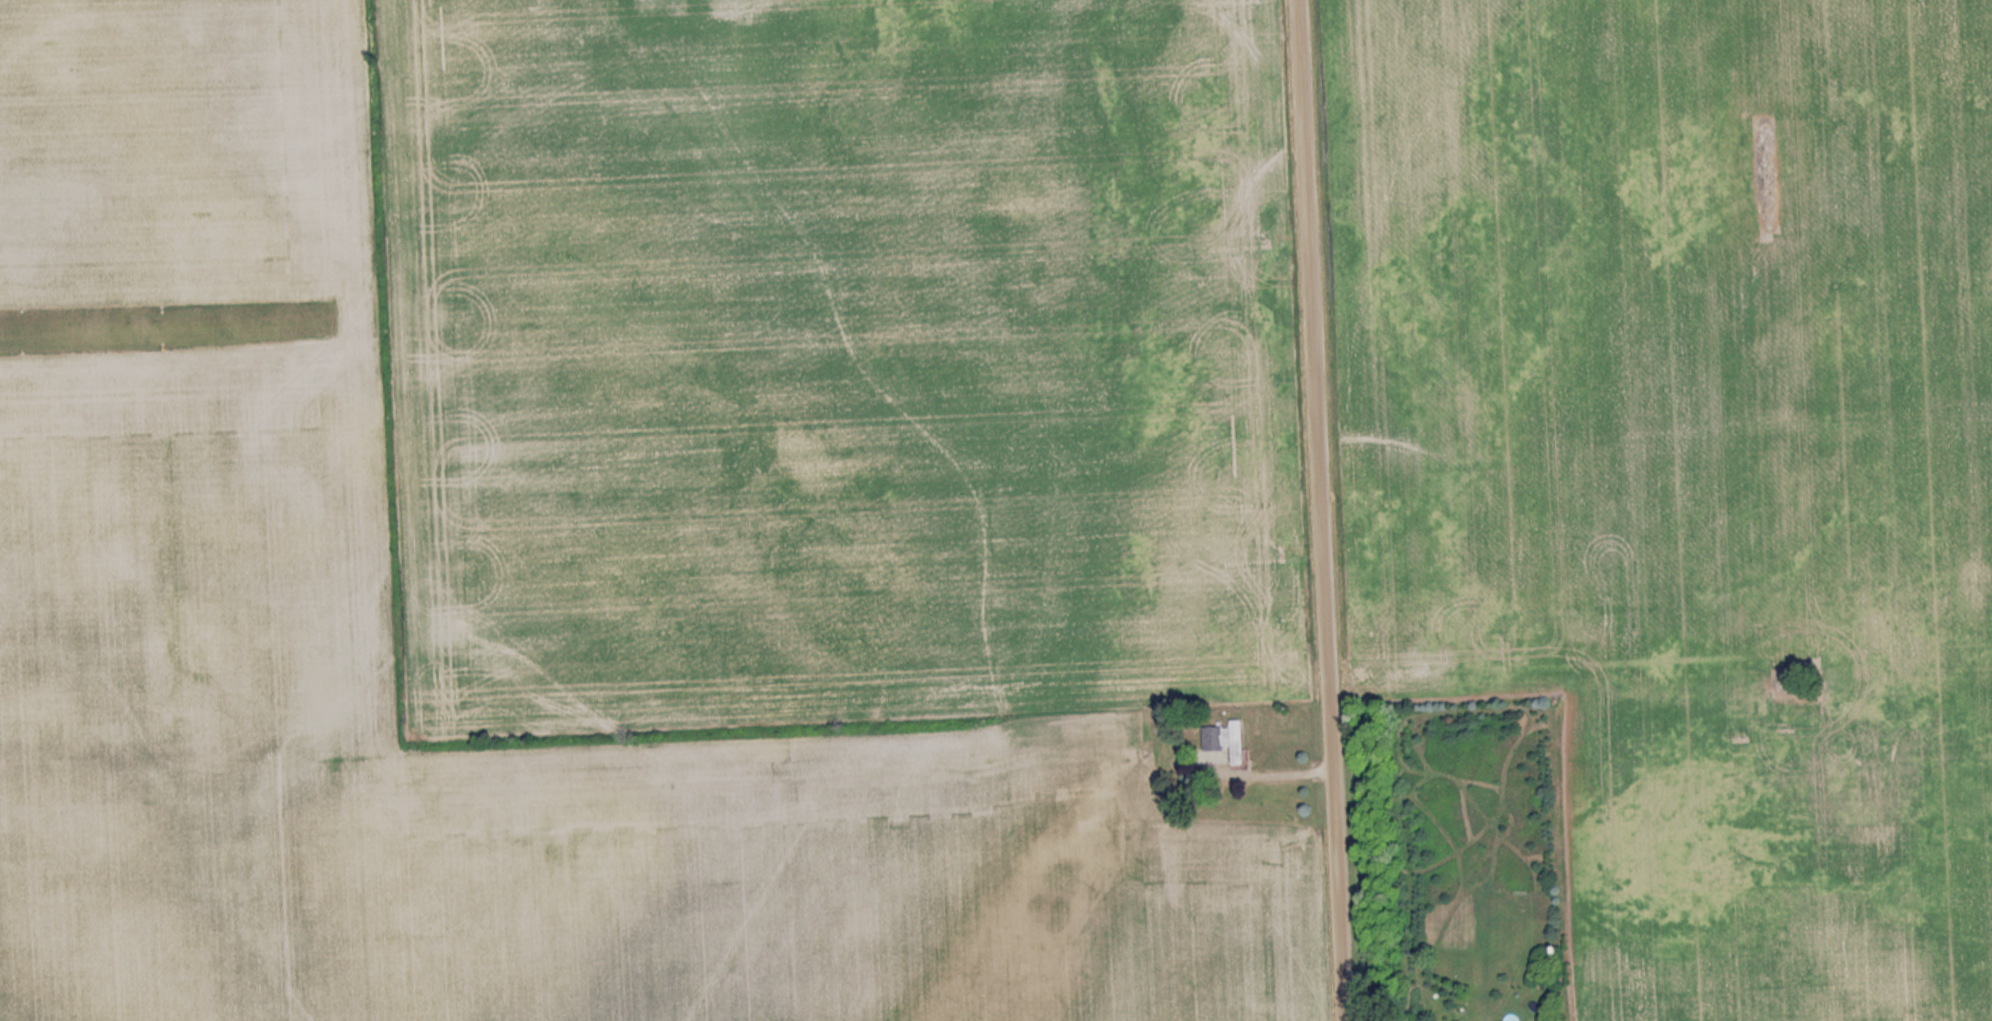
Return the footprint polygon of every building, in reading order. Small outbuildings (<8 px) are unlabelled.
[(1206,727),(1206,750),(1235,750),(1235,765),(1244,765),(1244,720),(1233,721),(1233,727),(1206,727)]
